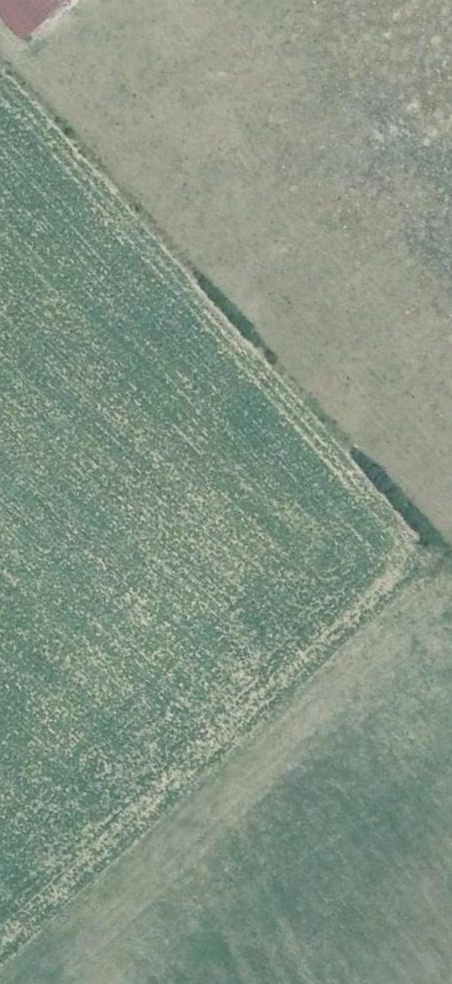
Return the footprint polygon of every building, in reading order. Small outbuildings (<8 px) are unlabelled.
[(69,0),(0,0),(0,17),(23,42),(69,0)]
